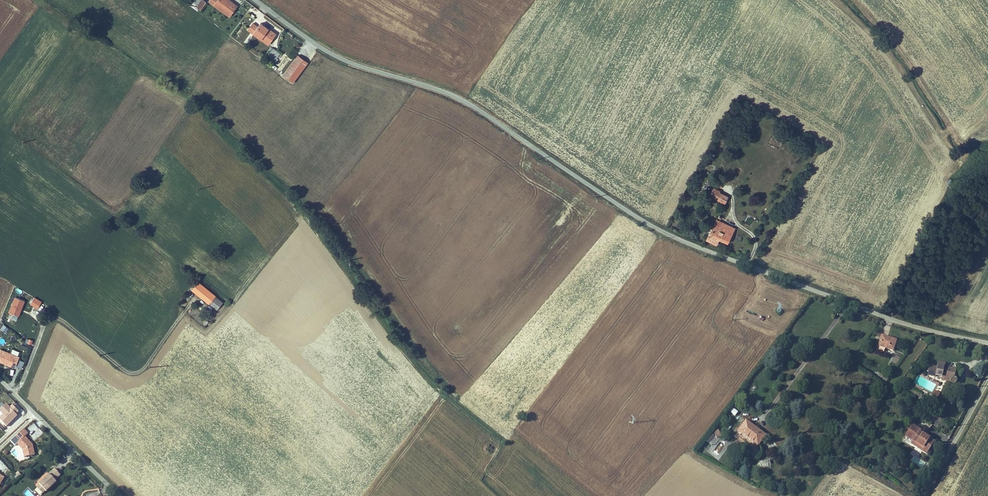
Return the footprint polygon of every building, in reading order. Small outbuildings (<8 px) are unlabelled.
[(204,2),(201,0),(200,0),(195,8),(199,11),(204,2)] [(208,2),(229,17),(237,6),(229,0),(210,0),(208,2)] [(248,30),(268,45),(276,34),(261,23),(258,27),(253,24),(248,30)] [(267,55),(274,61),(281,53),(273,47),(267,55)] [(298,55),(283,76),(293,83),(308,63),(298,55)] [(712,188),(709,194),(724,203),(727,196),(712,188)] [(727,242),(734,228),(714,220),(706,238),(717,244),(719,238),(727,242)] [(201,280),(195,289),(214,303),(220,294),(201,280)] [(25,300),(14,296),(8,312),(19,316),(25,300)] [(42,301),(35,296),(31,302),(39,307),(42,301)] [(881,335),(878,346),(893,351),(897,340),(881,335)] [(1,348),(0,351),(0,361),(15,367),(20,356),(1,348)] [(20,359),(17,366),(22,368),(25,361),(20,359)] [(944,366),(945,362),(938,361),(936,366),(939,366),(937,377),(941,378),(950,379),(950,381),(950,382),(950,383),(951,384),(952,385),(953,385),(955,385),(956,385),(957,384),(957,383),(957,382),(957,381),(957,380),(956,379),(955,378),(954,378),(954,374),(953,373),(954,369),(944,366)] [(886,382),(888,378),(876,371),(874,375),(886,382)] [(920,395),(917,400),(923,404),(926,399),(920,395)] [(13,405),(11,407),(7,402),(0,409),(0,412),(2,414),(0,417),(0,420),(8,428),(19,416),(16,414),(19,411),(13,405)] [(732,407),(729,411),(735,415),(738,411),(732,407)] [(741,425),(737,431),(758,447),(766,436),(745,420),(741,425)] [(913,441),(918,432),(919,430),(912,426),(905,436),(913,441)] [(28,433),(24,429),(17,436),(21,440),(18,444),(23,449),(25,456),(35,454),(33,444),(25,436),(28,433)] [(932,440),(918,432),(913,441),(921,446),(919,448),(925,451),(932,440)] [(718,455),(723,445),(714,440),(709,451),(718,455)] [(758,468),(770,467),(770,460),(758,461),(758,468)] [(63,476),(58,471),(56,470),(51,476),(42,486),(44,487),(47,490),(49,492),(50,493),(60,483),(58,481),(63,476)] [(49,492),(47,490),(44,487),(41,490),(45,494),(46,495),(49,492)]
